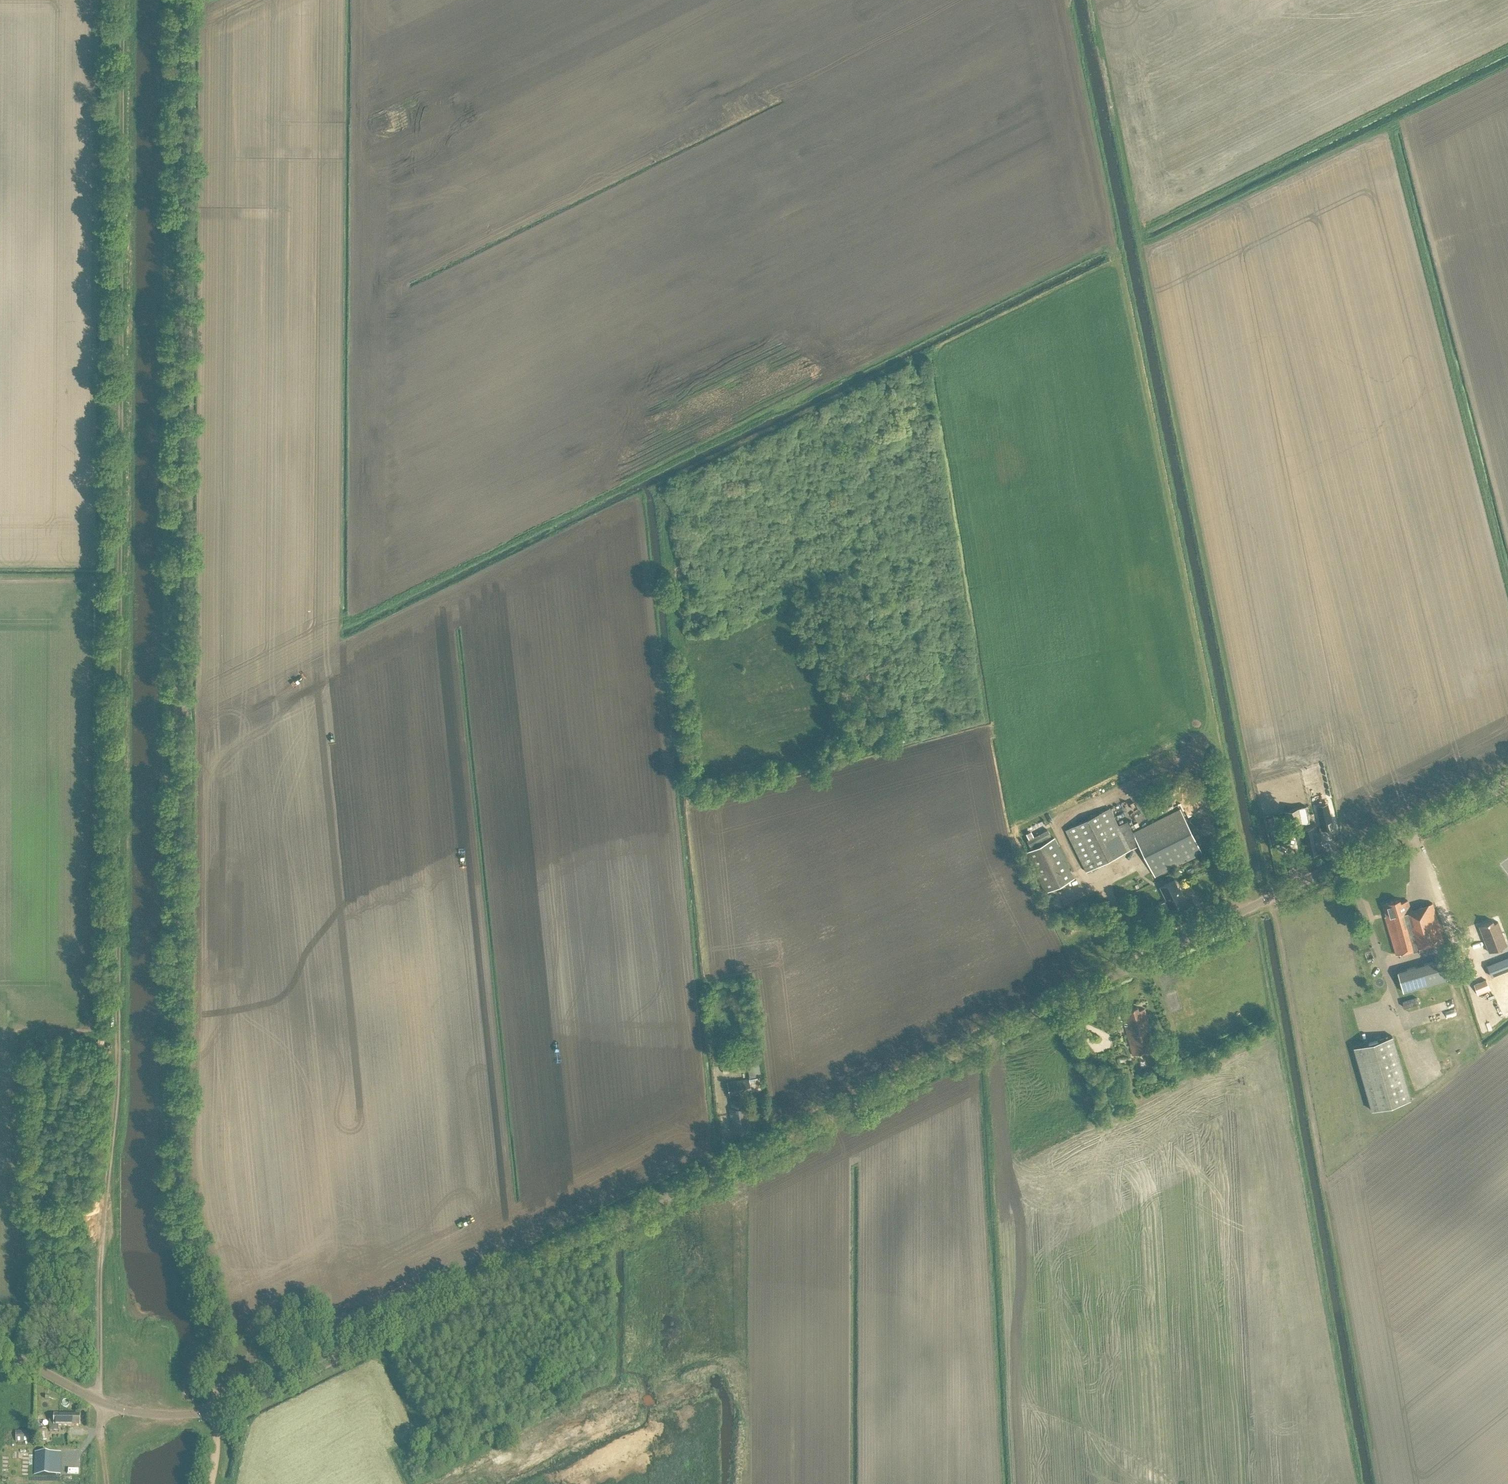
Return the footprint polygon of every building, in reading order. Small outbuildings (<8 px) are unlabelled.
[(1328,803),(1316,805),(1321,829),(1333,826),(1328,803)] [(1310,821),(1306,805),(1285,810),(1288,826),(1310,821)] [(1108,807),(1064,829),(1085,870),(1137,844),(1153,875),(1200,851),(1179,808),(1132,832),(1126,820),(1117,824),(1108,807)] [(1314,824),(1295,829),(1300,854),(1301,854),(1319,850),(1316,834),(1317,834),(1314,824)] [(1031,830),(1024,833),(1031,847),(1052,836),(1048,827),(1033,835),(1031,830)] [(1025,851),(1045,891),(1072,877),(1053,837),(1025,851)] [(1179,887),(1174,878),(1159,885),(1166,898),(1165,899),(1169,908),(1186,900),(1182,893),(1183,893),(1180,886),(1179,887)] [(1383,903),(1386,915),(1384,915),(1384,917),(1387,924),(1396,954),(1433,943),(1443,940),(1432,902),(1410,908),(1407,899),(1400,901),(1399,898),(1383,903)] [(1492,919),(1479,924),(1489,950),(1506,944),(1497,921),(1493,922),(1492,919)] [(1397,970),(1403,991),(1447,978),(1441,957),(1397,970)] [(1486,977),(1507,969),(1503,960),(1482,968),(1486,977)] [(1486,978),(1474,984),(1478,994),(1490,989),(1486,978)] [(1417,997),(1402,1000),(1403,1006),(1418,1003),(1417,997)] [(1126,1023),(1124,1024),(1132,1053),(1155,1047),(1145,1007),(1138,1009),(1138,1006),(1124,1009),(1125,1013),(1123,1013),(1126,1023)] [(1353,1046),(1371,1109),(1410,1098),(1392,1035),(1353,1046)] [(760,1073),(759,1061),(748,1062),(749,1073),(760,1073)] [(728,1080),(728,1081),(730,1094),(752,1090),(752,1089),(761,1087),(759,1074),(728,1080)] [(310,1313),(294,1320),(300,1333),(316,1325),(310,1313)] [(80,1429),(80,1418),(54,1418),(54,1429),(80,1429)] [(47,1441),(47,1430),(36,1431),(36,1442),(47,1441)] [(28,1433),(16,1433),(16,1444),(29,1443),(28,1433)] [(50,1476),(50,1454),(36,1453),(35,1475),(50,1476)]
